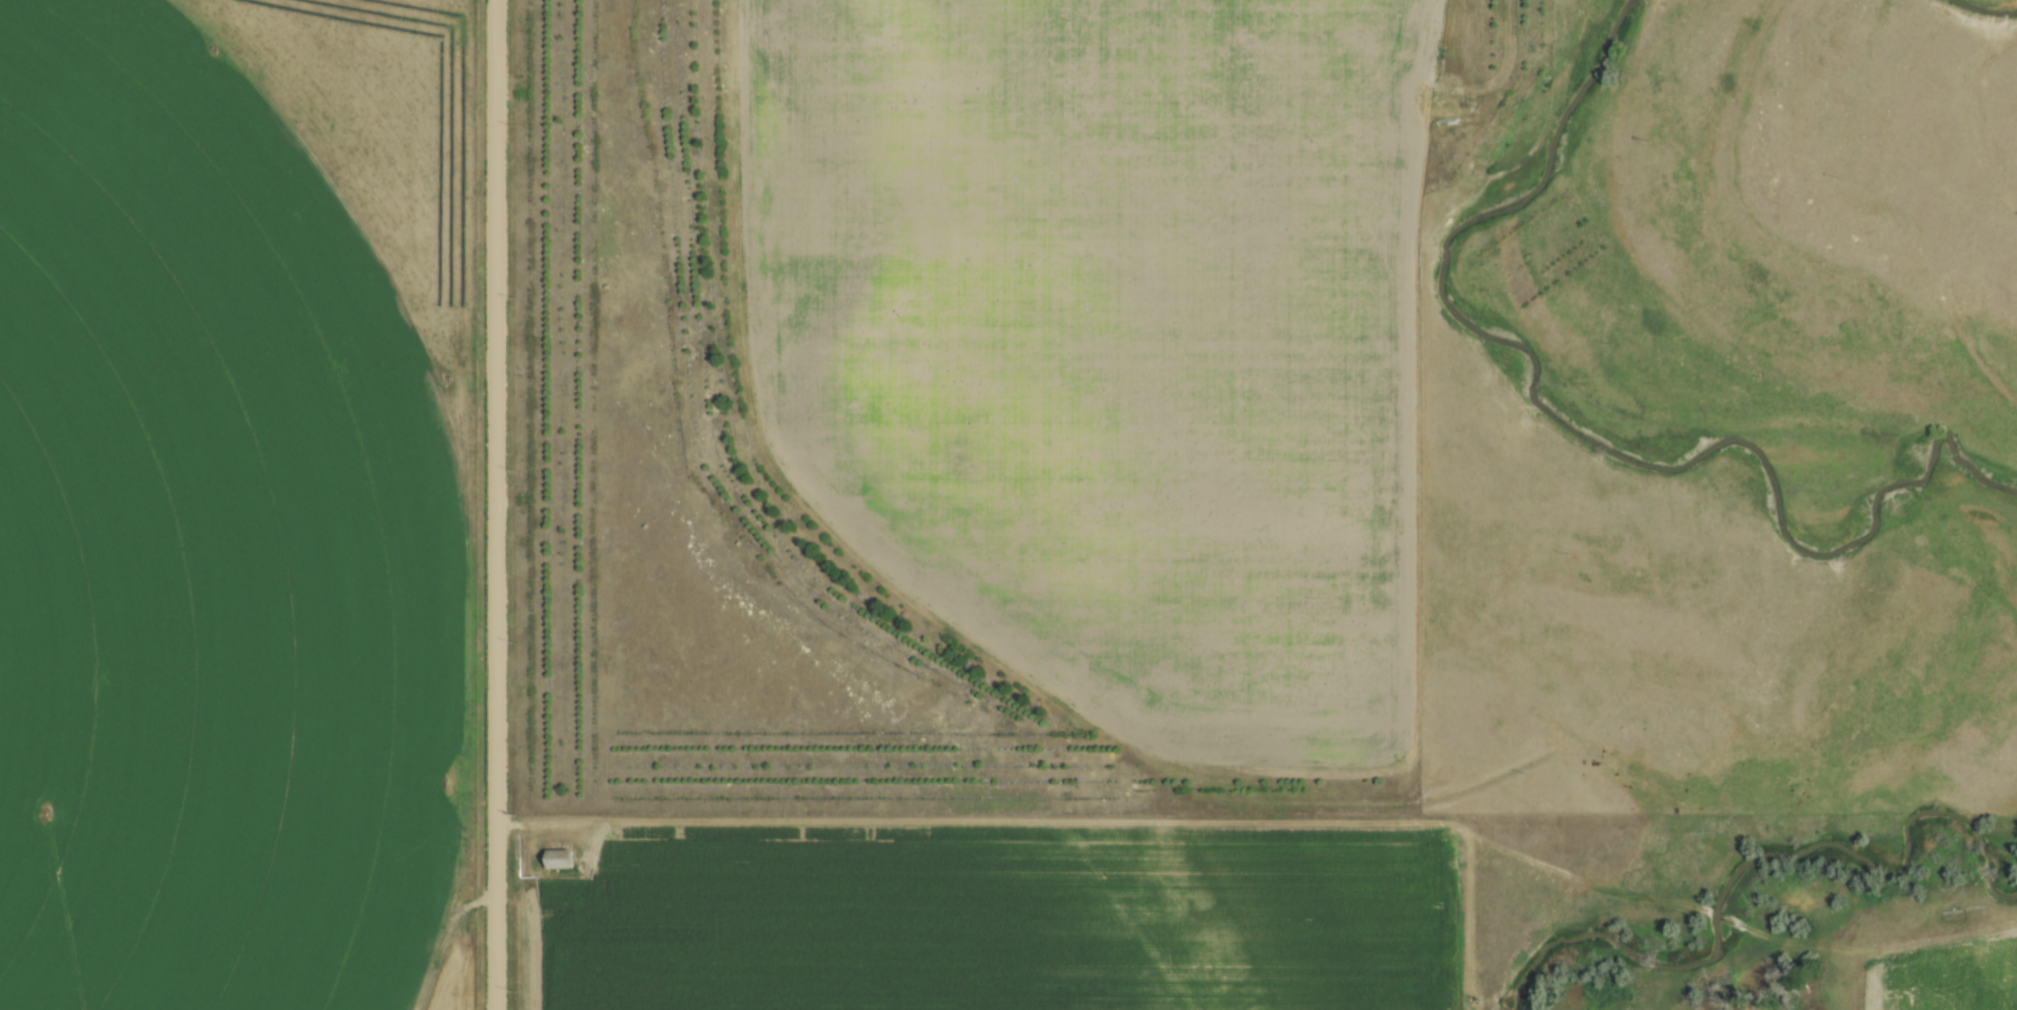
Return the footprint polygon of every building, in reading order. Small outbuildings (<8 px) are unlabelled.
[(576,850),(575,867),(550,867),(551,849),(576,850)]
